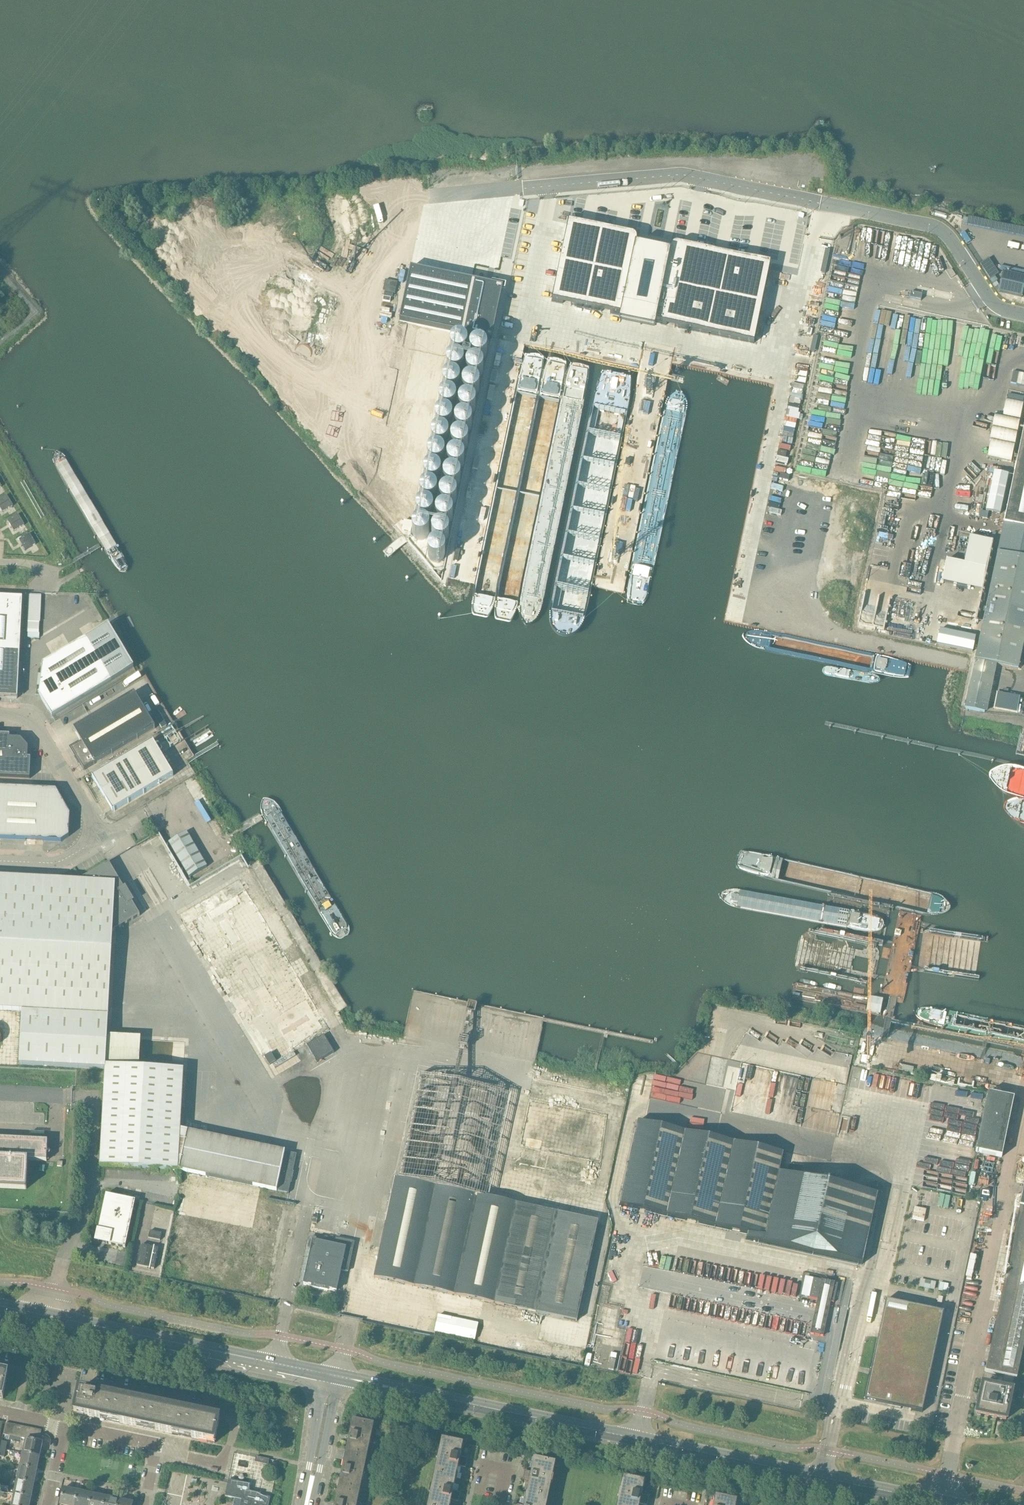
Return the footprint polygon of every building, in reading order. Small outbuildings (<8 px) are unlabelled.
[(568,222),(552,301),(621,316),(622,313),(656,320),(655,323),(656,323),(753,343),(770,265),(700,250),(678,245),(677,245),(676,245),(675,245),(674,246),(673,246),(673,247),(672,247),(671,248),(671,249),(670,250),(670,253),(636,246),(637,243),(637,242),(637,241),(636,240),(636,239),(636,238),(635,237),(634,237),(633,236),(568,222)] [(411,268),(400,321),(492,340),(503,287),(411,268)] [(998,292),(1022,297),(1023,288),(1023,277),(1003,272),(998,292)] [(806,333),(802,353),(811,355),(815,335),(806,333)] [(1004,523),(1023,527),(1023,426),(1004,523)] [(994,473),(986,512),(1000,515),(1008,476),(994,473)] [(6,495),(0,499),(0,508),(2,512),(13,506),(6,495)] [(24,525),(18,514),(7,520),(13,531),(24,525)] [(997,555),(1023,561),(1023,527),(1004,523),(997,555)] [(30,534),(19,540),(25,551),(36,544),(35,544),(30,534)] [(970,684),(965,709),(984,713),(994,665),(1018,670),(1023,641),(1023,561),(997,555),(970,684)] [(0,598),(0,696),(17,697),(17,698),(18,698),(22,598),(22,599),(0,598)] [(893,603),(890,617),(929,625),(932,611),(893,603)] [(43,664),(39,695),(52,717),(134,668),(108,625),(43,664)] [(940,630),(937,645),(972,652),(975,638),(940,630)] [(82,743),(71,749),(84,771),(155,728),(134,693),(73,729),(82,743)] [(31,759),(28,759),(28,748),(21,739),(10,739),(10,736),(0,735),(0,777),(30,779),(31,759)] [(153,741),(92,777),(113,812),(173,776),(153,741)] [(69,837),(70,815),(56,790),(0,787),(0,839),(61,842),(69,837)] [(988,1094),(976,1153),(1002,1158),(1014,1099),(988,1094)] [(878,1195),(852,1189),(841,1186),(841,1187),(816,1181),(805,1178),(805,1179),(779,1173),(783,1154),(764,1149),(753,1146),(753,1147),(715,1139),(715,1138),(704,1136),(667,1128),(657,1125),(656,1126),(638,1122),(620,1205),(638,1209),(638,1210),(649,1212),(685,1220),(696,1223),(696,1222),(748,1233),(746,1239),(863,1265),(878,1195)] [(0,1138),(0,1188),(27,1189),(28,1160),(47,1162),(48,1141),(0,1138)] [(882,1186),(871,1184),(869,1190),(881,1192),(882,1186)] [(1014,1378),(1017,1378),(1023,1343),(1023,1186),(1019,1208),(1020,1208),(986,1372),(1003,1376),(1014,1378)] [(107,1195),(99,1232),(97,1240),(110,1243),(110,1244),(126,1248),(136,1201),(107,1195)] [(151,1231),(149,1238),(161,1241),(163,1233),(151,1231)] [(137,1266),(154,1269),(155,1270),(159,1248),(142,1244),(137,1266)] [(838,1284),(813,1279),(809,1298),(818,1300),(831,1302),(834,1303),(838,1284)] [(828,1313),(831,1302),(818,1300),(815,1311),(812,1328),(824,1331),(828,1313)] [(886,1301),(887,1302),(879,1338),(878,1338),(872,1370),(870,1369),(869,1375),(870,1375),(865,1400),(901,1407),(901,1409),(911,1411),(912,1410),(922,1413),(943,1313),(933,1310),(922,1307),(922,1308),(886,1300),(886,1301)] [(823,1337),(824,1331),(812,1328),(811,1334),(823,1337)] [(3,1398),(9,1375),(8,1374),(8,1376),(0,1374),(0,1398),(3,1399),(3,1398)] [(1012,1390),(1014,1378),(1003,1376),(1001,1388),(983,1384),(980,1397),(977,1396),(976,1401),(979,1402),(976,1414),(1006,1420),(1012,1390)] [(215,1443),(220,1419),(219,1418),(219,1420),(93,1393),(93,1392),(79,1389),(74,1414),(215,1443)] [(353,1421),(346,1450),(346,1454),(367,1458),(374,1426),(353,1421)] [(12,1424),(6,1423),(3,1434),(9,1436),(12,1424)] [(1004,1438),(1005,1438),(1007,1425),(998,1423),(995,1436),(1004,1438)] [(18,1425),(12,1424),(9,1436),(15,1437),(18,1425)] [(24,1426),(18,1425),(15,1437),(21,1438),(24,1426)] [(29,1428),(24,1426),(21,1438),(26,1439),(27,1439),(29,1428)] [(35,1429),(29,1428),(27,1439),(33,1441),(35,1429)] [(42,1430),(35,1429),(33,1441),(39,1442),(42,1430)] [(26,1439),(23,1453),(40,1457),(43,1443),(39,1442),(33,1441),(27,1439),(26,1439)] [(460,1457),(463,1444),(442,1440),(439,1453),(438,1453),(436,1461),(437,1461),(435,1472),(456,1476),(458,1466),(466,1467),(467,1459),(460,1457)] [(37,1470),(40,1457),(23,1453),(20,1467),(37,1470)] [(346,1454),(341,1476),(338,1488),(360,1493),(367,1458),(346,1454)] [(270,1460),(256,1457),(255,1462),(268,1465),(270,1460)] [(555,1463),(534,1459),(531,1472),(524,1471),(523,1479),(530,1481),(527,1493),(548,1496),(555,1463)] [(34,1484),(37,1470),(20,1467),(17,1480),(11,1479),(34,1484)] [(460,1493),(453,1492),(456,1476),(435,1472),(432,1487),(431,1487),(429,1495),(430,1495),(428,1504),(451,1504),(452,1500),(459,1502),(460,1493)] [(648,1497),(641,1495),(644,1482),(623,1477),(620,1491),(619,1491),(617,1499),(618,1499),(617,1504),(639,1504),(645,1504),(647,1504),(648,1497)] [(31,1498),(34,1484),(11,1479),(8,1493),(14,1494),(31,1498)] [(229,1480),(225,1497),(235,1499),(233,1504),(269,1504),(271,1498),(249,1494),(251,1485),(250,1484),(250,1485),(229,1481),(229,1480)] [(78,1491),(64,1488),(60,1504),(75,1504),(78,1491)] [(335,1504),(357,1504),(360,1493),(338,1488),(335,1504)] [(78,1491),(75,1504),(89,1504),(92,1494),(78,1491)] [(525,1504),(547,1504),(548,1496),(527,1493),(525,1504)] [(14,1494),(12,1504),(30,1504),(31,1498),(14,1494)] [(92,1494),(89,1504),(104,1504),(105,1497),(92,1494)] [(119,1500),(105,1497),(104,1504),(118,1504),(119,1500)] [(737,1501),(716,1497),(714,1504),(736,1504),(737,1501)]
